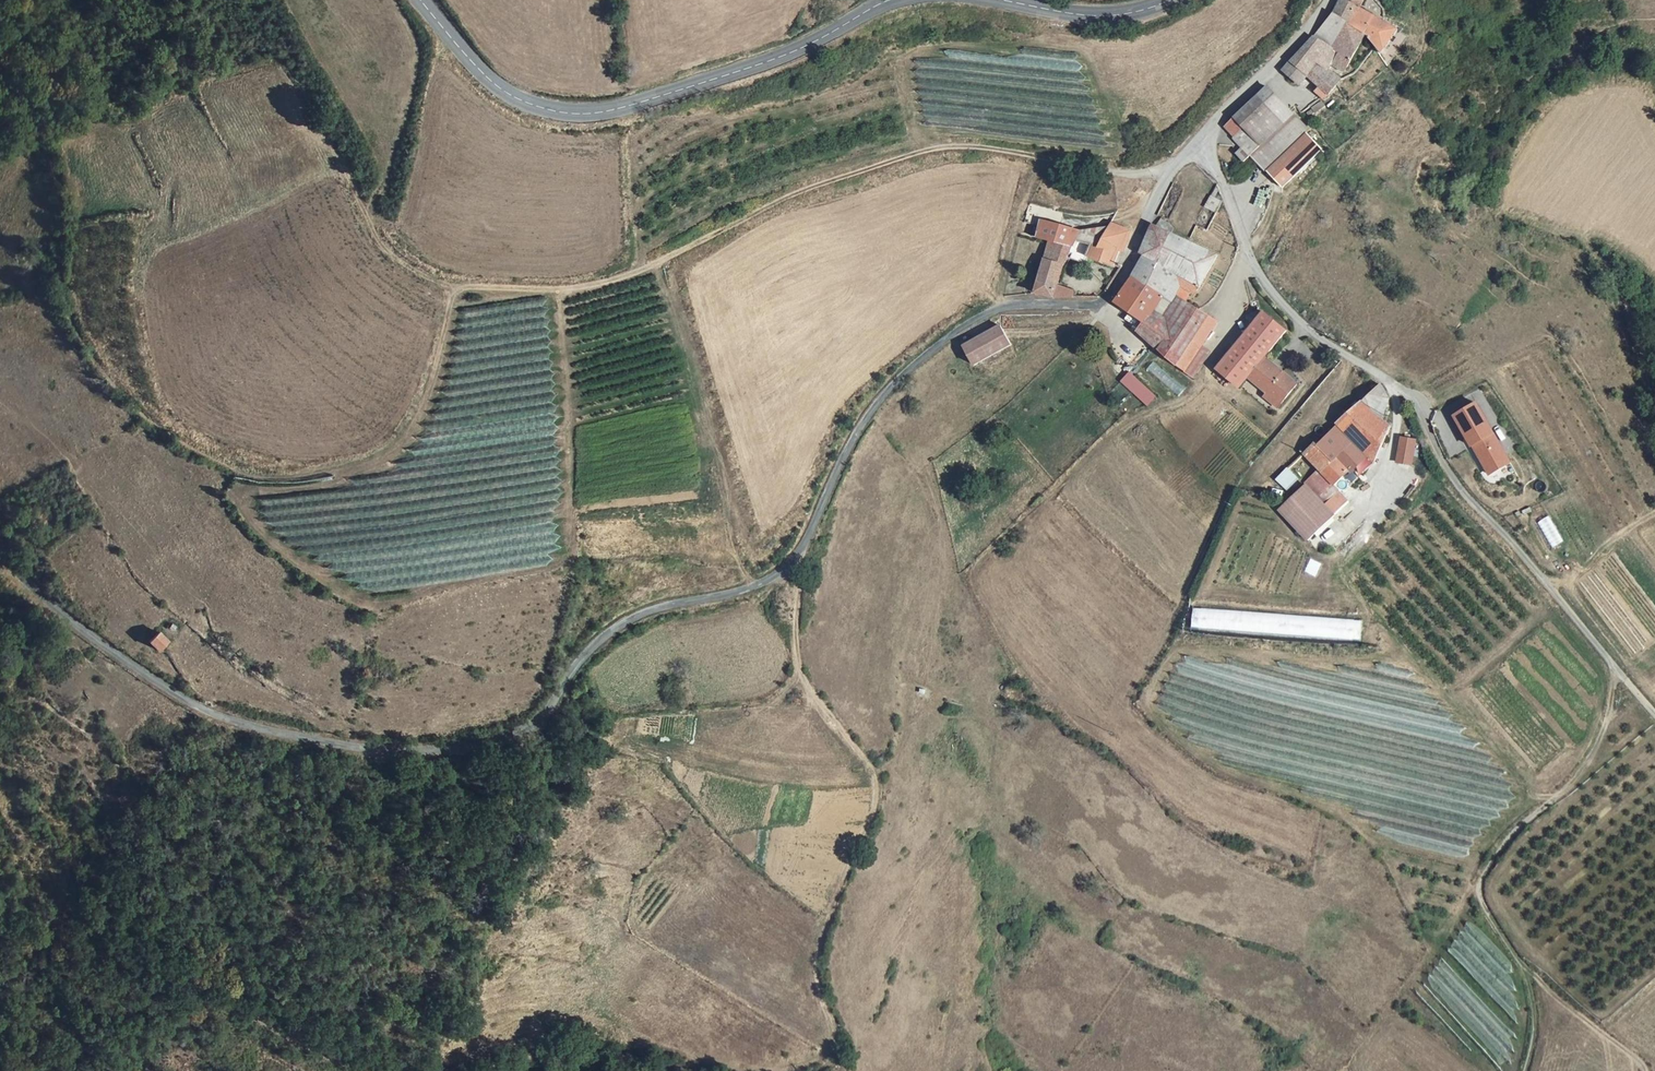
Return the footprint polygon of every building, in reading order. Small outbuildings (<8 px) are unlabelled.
[(1368,0),(1345,0),(1335,18),(1327,29),(1319,39),(1318,40),(1331,48),(1339,52),(1350,34),(1369,46),(1379,53),(1396,28),(1393,27),(1397,22),(1390,17),(1386,23),(1363,9),(1368,0)] [(1350,34),(1339,52),(1346,57),(1356,64),(1369,46),(1350,34)] [(1320,65),(1331,48),(1318,40),(1307,49),(1283,73),(1305,87),(1310,79),(1320,65)] [(1339,52),(1331,48),(1320,65),(1334,74),(1346,57),(1339,52)] [(1334,74),(1320,65),(1310,79),(1327,91),(1339,78),(1334,74)] [(1337,99),(1346,91),(1360,78),(1355,75),(1346,84),(1339,78),(1327,91),(1337,99)] [(1329,107),(1337,99),(1327,91),(1321,97),(1325,102),(1329,107)] [(1244,132),(1263,152),(1253,162),(1267,175),(1308,133),(1263,93),(1236,122),(1234,124),(1230,130),(1227,138),(1233,143),(1244,132)] [(1234,124),(1223,134),(1227,138),(1230,130),(1234,124)] [(1263,152),(1244,132),(1233,143),(1243,153),(1235,161),(1246,170),(1253,162),(1263,152)] [(1310,138),(1272,178),(1288,193),(1326,154),(1310,138)] [(1057,244),(1075,249),(1077,241),(1079,234),(1048,225),(1043,239),(1056,244),(1057,244)] [(1204,299),(1224,259),(1160,225),(1145,256),(1147,258),(1133,286),(1174,313),(1182,300),(1188,290),(1204,299)] [(1104,248),(1095,246),(1090,261),(1117,270),(1122,257),(1130,259),(1136,235),(1117,228),(1104,248)] [(1077,241),(1075,249),(1057,244),(1038,300),(1067,305),(1080,306),(1086,306),(1087,302),(1081,299),(1083,295),(1061,285),(1072,261),(1088,267),(1090,261),(1095,246),(1077,241)] [(1189,381),(1209,353),(1225,331),(1208,318),(1182,300),(1174,313),(1133,286),(1121,309),(1145,327),(1139,336),(1144,340),(1140,343),(1136,348),(1151,360),(1157,354),(1189,381)] [(1286,416),(1286,417),(1304,395),(1271,369),(1294,342),(1272,322),(1234,367),(1255,387),(1256,388),(1286,416)] [(1019,334),(983,353),(992,371),(1029,352),(1019,334)] [(1189,381),(1198,388),(1219,362),(1209,353),(1189,381)] [(1255,387),(1234,367),(1224,379),(1246,399),(1255,387)] [(1154,398),(1129,373),(1119,383),(1144,408),(1154,398)] [(1398,434),(1387,425),(1396,404),(1388,393),(1359,419),(1307,464),(1323,481),(1339,499),(1350,488),(1357,495),(1372,481),(1367,475),(1374,468),(1379,473),(1398,434)] [(1483,405),(1462,419),(1480,448),(1482,447),(1499,475),(1519,462),(1483,405)] [(1428,441),(1411,442),(1411,455),(1428,455),(1428,441)] [(1274,480),(1285,489),(1297,477),(1285,467),(1274,480)] [(1334,526),(1349,513),(1340,503),(1341,501),(1339,499),(1323,481),(1281,522),(1309,551),(1334,526)] [(1552,547),(1563,541),(1548,515),(1537,522),(1552,547)] [(1360,639),(1361,620),(1327,619),(1327,639),(1360,639)] [(170,633),(159,644),(171,654),(181,642),(170,633)] [(953,716),(961,718),(964,703),(955,701),(953,716)] [(67,1014),(72,1000),(62,997),(58,1011),(67,1014)]
